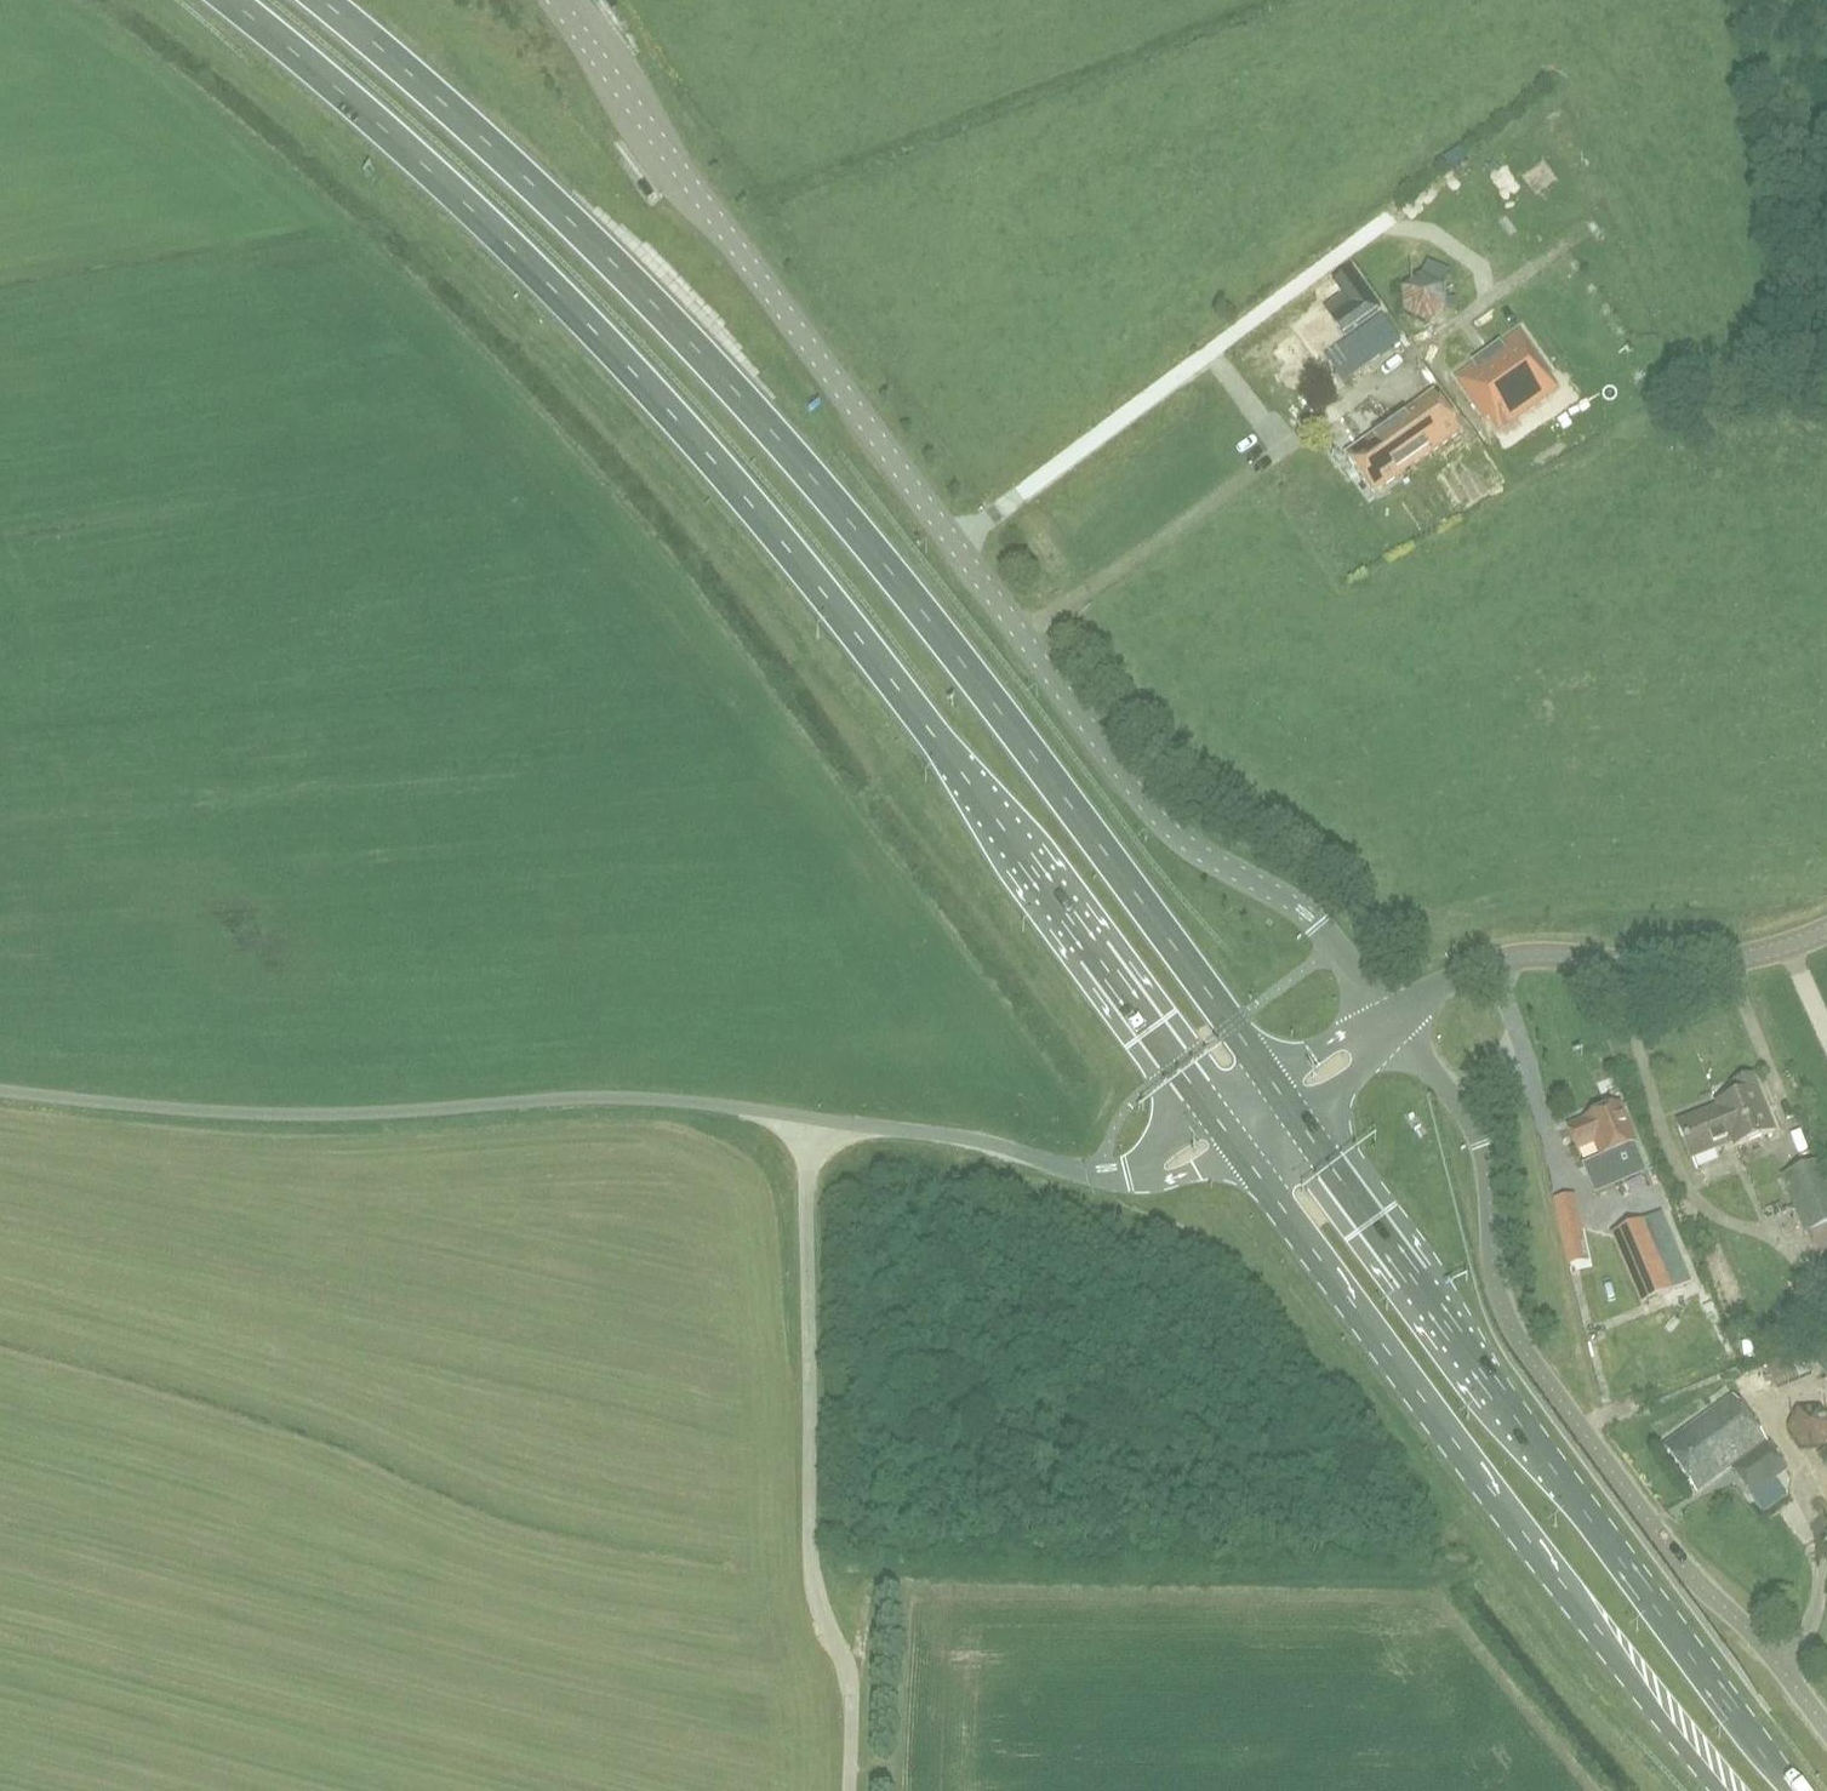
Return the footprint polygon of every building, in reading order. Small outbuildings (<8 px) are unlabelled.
[(1463,149),(1449,159),(1456,169),(1470,159),(1463,149)] [(1422,274),(1402,289),(1403,314),(1427,324),(1448,310),(1458,309),(1457,299),(1447,299),(1446,286),(1445,285),(1451,272),(1428,262),(1423,275),(1422,274)] [(1345,335),(1380,310),(1351,271),(1335,283),(1351,305),(1332,319),(1345,335)] [(1383,316),(1326,357),(1345,383),(1402,342),(1383,316)] [(1519,332),(1454,377),(1483,419),(1488,415),(1489,415),(1498,428),(1552,390),(1543,377),(1544,376),(1548,373),(1519,332)] [(1373,495),(1462,432),(1435,394),(1346,456),(1373,495)] [(1735,1148),(1775,1133),(1754,1078),(1734,1086),(1739,1098),(1719,1105),(1720,1108),(1679,1124),(1692,1159),(1733,1143),(1735,1148)] [(1589,1121),(1569,1129),(1578,1149),(1597,1141),(1604,1157),(1586,1164),(1598,1193),(1607,1189),(1646,1173),(1634,1144),(1635,1144),(1619,1105),(1588,1118),(1589,1121)] [(1826,1226),(1826,1175),(1821,1160),(1781,1176),(1804,1235),(1826,1226)] [(1580,1217),(1560,1221),(1565,1243),(1585,1239),(1580,1217)] [(1672,1292),(1665,1273),(1643,1222),(1612,1235),(1634,1286),(1641,1305),(1672,1292)] [(1777,1388),(1814,1373),(1805,1350),(1767,1366),(1777,1388)] [(1815,1361),(1826,1378),(1826,1352),(1815,1361)] [(1753,1496),(1788,1470),(1733,1396),(1664,1447),(1698,1494),(1732,1469),(1753,1496)] [(1637,1409),(1646,1406),(1643,1397),(1634,1400),(1637,1409)] [(1826,1441),(1826,1415),(1821,1405),(1797,1408),(1787,1430),(1799,1449),(1824,1448),(1826,1441)]
